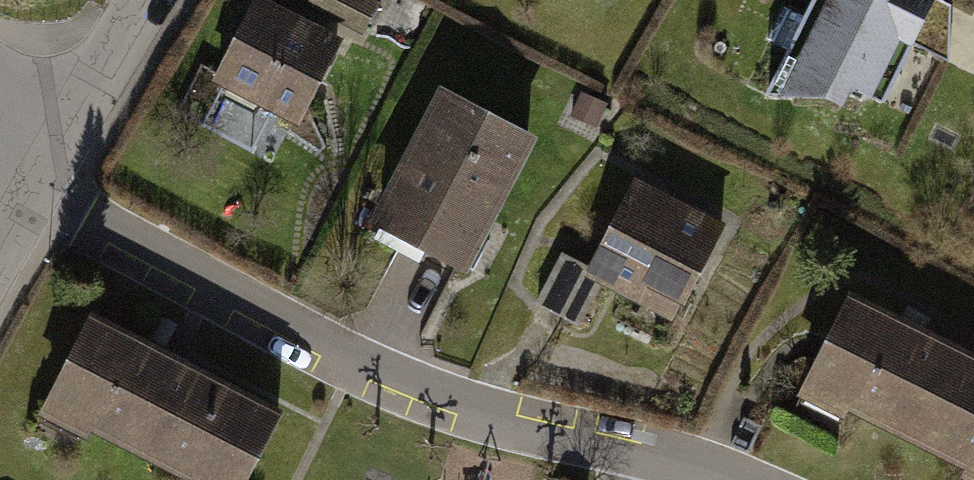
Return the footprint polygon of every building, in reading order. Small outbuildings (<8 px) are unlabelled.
[(366,30),(384,0),(383,0),(316,0),(366,30)] [(767,95),(827,96),(840,103),(849,86),(873,98),(904,37),(949,61),(949,2),(946,0),(815,0),(767,95)] [(255,4),(220,72),(304,115),(340,46),(255,4)] [(446,100),(381,229),(470,274),(535,144),(446,100)] [(634,179),(589,265),(562,251),(536,300),(579,323),(603,276),(639,294),(645,283),(687,304),(727,228),(634,179)] [(845,294),(803,379),(973,465),(973,358),(845,294)] [(23,415),(160,479),(229,479),(262,411),(69,318),(23,415)]
